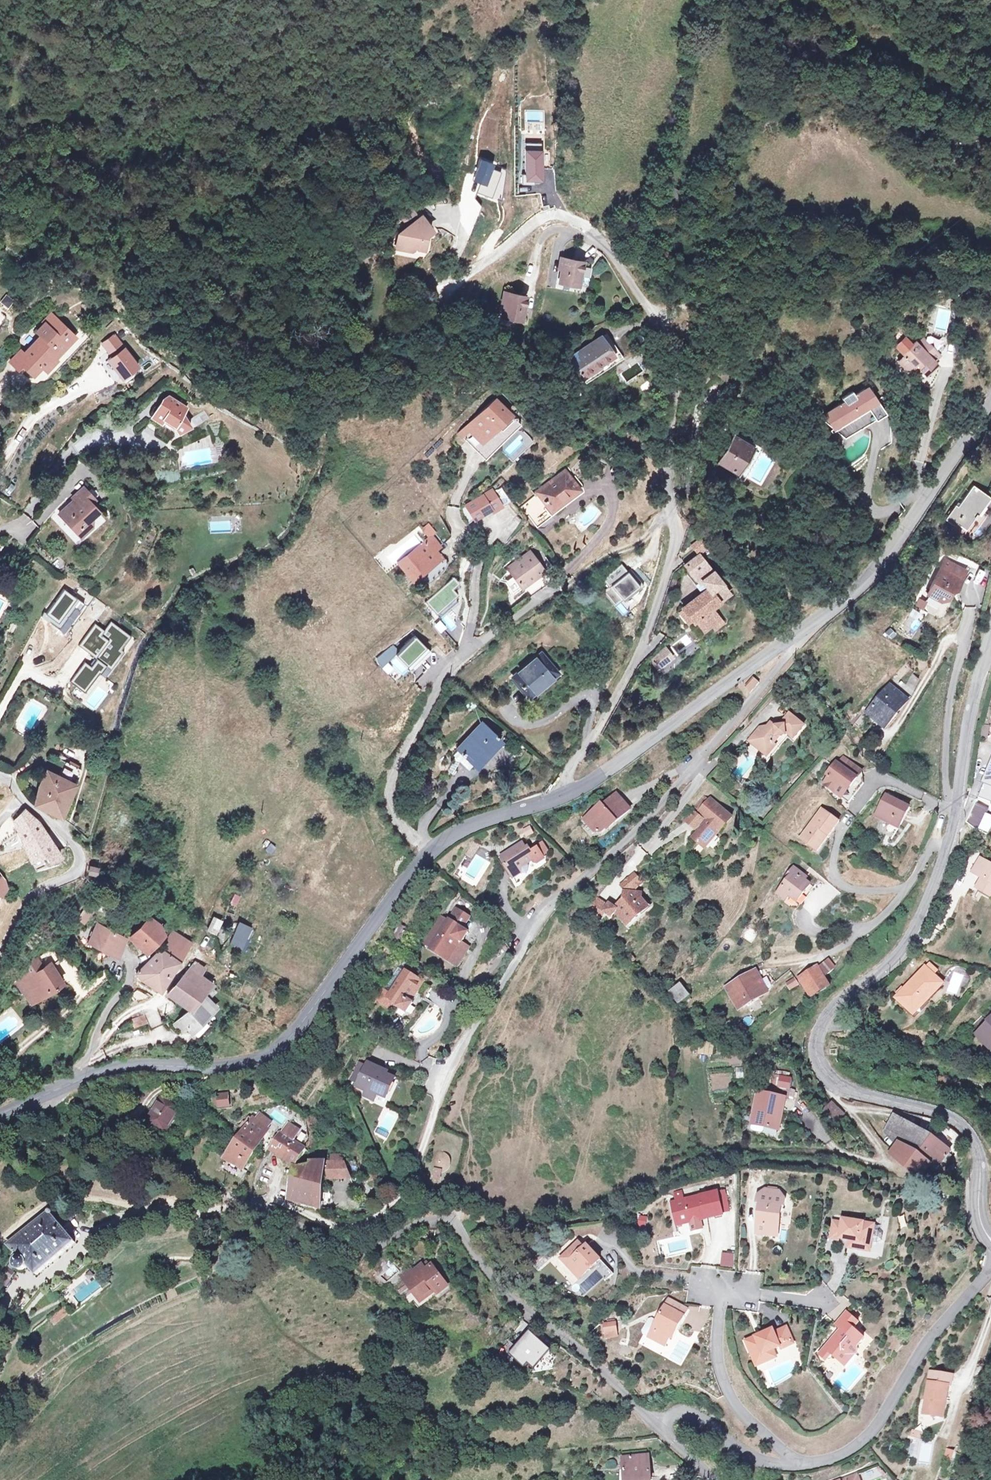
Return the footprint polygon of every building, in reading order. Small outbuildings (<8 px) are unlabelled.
[(423,218),(400,237),(404,240),(402,252),(413,254),(417,250),(426,251),(427,240),(423,240),(424,234),(428,234),(432,231),(423,218)] [(561,259),(557,286),(577,289),(581,262),(561,259)] [(527,297),(507,294),(502,321),(522,324),(527,297)] [(53,368),(75,348),(55,326),(49,332),(51,334),(40,344),(45,349),(29,364),(25,361),(12,373),(19,380),(25,375),(28,380),(37,372),(44,380),(46,382),(57,372),(53,368)] [(106,363),(124,385),(143,370),(114,333),(99,345),(110,359),(106,363)] [(609,335),(603,339),(613,355),(590,371),(593,377),(623,357),(609,335)] [(603,339),(570,360),(585,383),(593,377),(590,371),(613,355),(603,339)] [(935,343),(926,352),(935,361),(936,359),(941,353),(943,343),(941,343),(935,343)] [(929,368),(936,362),(935,361),(926,352),(920,346),(914,351),(912,349),(900,361),(901,362),(895,369),(901,376),(908,375),(912,372),(918,380),(922,383),(934,372),(929,368)] [(37,372),(28,380),(36,388),(44,380),(37,372)] [(185,399),(166,390),(161,394),(160,395),(162,398),(158,401),(153,412),(163,417),(165,412),(176,418),(180,424),(192,417),(185,405),(185,399)] [(872,408),(864,394),(851,402),(849,399),(838,406),(840,409),(816,424),(828,434),(829,436),(842,446),(863,432),(882,421),(873,407),(872,408)] [(491,397),(467,421),(482,435),(492,425),(502,435),(515,421),(491,397)] [(467,421),(457,431),(465,439),(482,455),(502,435),(492,425),(482,435),(467,421)] [(734,436),(716,467),(740,480),(758,449),(734,436)] [(565,469),(535,490),(551,511),(580,489),(565,469)] [(98,492),(87,480),(76,491),(80,494),(77,498),(73,498),(63,508),(79,524),(83,520),(84,521),(88,518),(96,518),(96,510),(102,504),(94,496),(98,492)] [(968,487),(949,505),(946,502),(932,515),(934,518),(932,519),(950,536),(952,535),(954,537),(976,517),(971,510),(980,501),(968,487)] [(492,491),(465,507),(476,525),(503,509),(492,491)] [(515,533),(521,525),(515,520),(509,528),(515,533)] [(702,546),(694,536),(684,544),(689,550),(692,547),(695,551),(702,546)] [(425,541),(397,565),(415,586),(443,561),(425,541)] [(544,562),(531,544),(509,560),(514,568),(521,578),(544,562)] [(717,587),(691,553),(678,562),(691,580),(695,577),(704,588),(693,596),(691,593),(675,606),(686,620),(689,617),(698,629),(714,617),(704,605),(710,599),(707,596),(717,587)] [(612,605),(640,584),(626,564),(603,581),(607,587),(602,591),(612,605)] [(514,568),(506,574),(513,584),(521,578),(514,568)] [(947,593),(953,593),(959,583),(940,572),(925,597),(937,604),(943,601),(947,593)] [(707,596),(710,599),(720,590),(717,587),(707,596)] [(66,588),(44,615),(65,632),(87,606),(66,588)] [(922,611),(924,600),(915,597),(912,608),(922,611)] [(445,615),(440,620),(448,630),(454,626),(445,615)] [(434,627),(439,634),(445,630),(440,622),(434,627)] [(94,633),(84,643),(109,667),(120,656),(112,648),(116,643),(104,632),(99,638),(94,633)] [(673,658),(663,646),(646,659),(656,672),(673,658)] [(535,654),(510,678),(525,695),(550,671),(535,654)] [(863,707),(879,722),(908,686),(913,674),(904,667),(896,677),(890,672),(863,707)] [(756,681),(749,676),(742,686),(749,691),(756,681)] [(760,729),(752,738),(758,743),(753,748),(766,759),(774,750),(771,748),(775,740),(782,741),(786,737),(788,739),(791,742),(801,731),(788,719),(780,728),(775,729),(770,726),(765,729),(760,729)] [(481,723),(457,748),(472,763),(496,738),(481,723)] [(974,731),(973,745),(981,748),(982,733),(974,731)] [(774,750),(766,759),(769,762),(788,739),(786,737),(782,741),(775,740),(771,748),(774,750)] [(758,743),(752,738),(747,743),(753,748),(758,743)] [(861,772),(841,758),(822,785),(849,803),(863,782),(861,772)] [(63,769),(76,775),(79,769),(66,763),(63,769)] [(33,803),(58,813),(60,814),(78,784),(71,781),(58,774),(55,781),(47,777),(38,785),(33,803)] [(985,806),(990,791),(980,788),(975,803),(985,806)] [(443,812),(457,795),(452,791),(438,808),(443,812)] [(886,794),(876,815),(893,823),(895,819),(902,822),(910,806),(886,794)] [(597,807),(580,821),(592,834),(599,834),(611,823),(614,825),(627,813),(613,797),(599,809),(597,807)] [(695,812),(700,816),(709,806),(705,802),(695,812)] [(700,816),(698,818),(708,827),(705,831),(702,829),(691,842),(703,853),(731,822),(711,804),(709,806),(700,816)] [(965,825),(978,832),(989,813),(976,806),(965,825)] [(11,818),(28,860),(43,854),(47,862),(58,855),(38,825),(21,808),(11,818)] [(822,810),(801,840),(816,850),(827,834),(830,836),(840,821),(822,810)] [(692,816),(684,824),(694,834),(702,826),(692,816)] [(529,825),(521,828),(524,836),(532,833),(529,825)] [(827,834),(816,850),(819,852),(830,836),(827,834)] [(269,843),(266,851),(273,854),(277,846),(269,843)] [(523,843),(502,855),(507,863),(506,863),(513,877),(522,873),(527,874),(529,866),(528,864),(533,860),(535,862),(537,863),(544,859),(538,848),(534,850),(533,847),(527,850),(523,843)] [(990,898),(990,867),(981,861),(973,873),(982,879),(976,889),(990,898)] [(92,865),(90,873),(99,876),(102,868),(92,865)] [(802,876),(792,869),(786,877),(788,878),(775,894),(784,901),(787,897),(790,899),(796,892),(801,896),(809,886),(800,879),(802,876)] [(0,876),(0,896),(5,896),(9,888),(1,875),(0,876)] [(611,915),(623,928),(644,908),(638,900),(637,895),(621,895),(622,905),(612,914),(611,915)] [(599,914),(604,910),(594,899),(585,908),(590,913),(589,913),(595,919),(599,914)] [(86,922),(94,909),(88,906),(81,919),(86,922)] [(604,910),(599,914),(605,920),(611,915),(612,914),(606,908),(604,910)] [(430,949),(451,962),(458,951),(453,948),(459,939),(463,941),(470,931),(465,928),(471,917),(457,909),(449,920),(430,949)] [(430,949),(449,920),(441,914),(423,945),(430,949)] [(135,940),(143,947),(151,952),(167,933),(160,925),(154,920),(151,918),(135,940)] [(213,919),(208,929),(215,933),(221,923),(213,919)] [(230,943),(246,950),(255,927),(239,921),(230,943)] [(126,937),(110,930),(103,925),(98,924),(92,936),(104,941),(100,948),(119,957),(126,937)] [(167,938),(166,943),(138,976),(164,992),(194,945),(171,930),(167,938)] [(89,943),(100,948),(104,941),(92,936),(89,943)] [(458,951),(451,962),(461,968),(473,947),(463,941),(459,939),(453,948),(458,951)] [(47,996),(62,983),(50,969),(60,961),(51,949),(20,971),(26,981),(23,984),(26,987),(29,986),(38,997),(47,996)] [(830,955),(822,961),(824,963),(829,970),(837,964),(830,955)] [(829,970),(824,963),(806,976),(814,988),(833,976),(829,970)] [(925,965),(921,969),(931,977),(935,973),(925,965)] [(209,983),(189,966),(181,973),(166,991),(186,1009),(201,992),(209,983)] [(756,967),(728,983),(741,1006),(769,990),(756,967)] [(921,969),(894,1000),(910,1014),(919,1003),(923,1006),(941,985),(931,977),(921,969)] [(391,995),(404,976),(396,971),(384,990),(391,995)] [(794,973),(787,978),(791,985),(799,980),(794,973)] [(414,998),(422,988),(404,975),(404,976),(391,995),(388,999),(397,1006),(393,1011),(404,1019),(412,1008),(409,1005),(414,998)] [(18,987),(30,1003),(38,997),(29,986),(26,987),(23,984),(18,987)] [(430,993),(422,988),(414,998),(423,1003),(430,993)] [(685,998),(677,988),(668,996),(676,1005),(685,998)] [(205,995),(201,992),(186,1009),(175,1021),(170,1027),(179,1035),(184,1029),(188,1032),(205,1012),(210,1006),(202,1000),(205,995)] [(390,1015),(393,1011),(397,1006),(388,999),(380,994),(374,1003),(390,1015)] [(159,1022),(154,1006),(141,1011),(146,1026),(159,1022)] [(746,1014),(742,1021),(748,1026),(753,1019),(746,1014)] [(975,1036),(990,1051),(990,1019),(975,1036)] [(740,1025),(727,1036),(740,1038),(747,1032),(740,1025)] [(713,1053),(712,1041),(698,1042),(699,1054),(713,1053)] [(355,1085),(350,1094),(370,1105),(374,1099),(382,1103),(390,1089),(377,1082),(381,1076),(374,1072),(375,1070),(366,1065),(363,1070),(355,1085)] [(355,1085),(363,1070),(356,1066),(348,1081),(355,1085)] [(393,1083),(381,1076),(377,1082),(390,1089),(393,1083)] [(792,1079),(781,1077),(779,1087),(790,1088),(792,1079)] [(783,1090),(769,1088),(768,1095),(782,1098),(783,1090)] [(187,1103),(160,1091),(155,1103),(158,1104),(148,1125),(173,1136),(187,1103)] [(768,1095),(758,1093),(752,1126),(764,1128),(781,1131),(786,1098),(782,1098),(768,1095)] [(825,1107),(832,1119),(842,1113),(833,1101),(825,1107)] [(85,1108),(99,1112),(101,1106),(86,1102),(85,1108)] [(894,1127),(904,1116),(897,1112),(888,1122),(894,1127)] [(257,1115),(253,1121),(262,1129),(267,1124),(257,1115)] [(936,1166),(952,1148),(934,1131),(904,1116),(894,1127),(888,1122),(884,1128),(899,1140),(893,1149),(912,1167),(923,1170),(931,1162),(936,1166)] [(253,1121),(249,1117),(219,1157),(237,1171),(264,1131),(262,1129),(253,1121)] [(295,1131),(284,1124),(277,1135),(268,1148),(290,1162),(293,1162),(299,1149),(288,1142),(295,1131)] [(764,1128),(752,1126),(751,1130),(752,1132),(761,1134),(764,1133),(764,1128)] [(339,1164),(322,1165),(320,1183),(343,1180),(339,1164)] [(290,1169),(282,1201),(316,1212),(317,1207),(319,1193),(320,1183),(322,1165),(306,1166),(304,1170),(290,1169)] [(436,1174),(429,1173),(427,1184),(435,1185),(436,1174)] [(317,1207),(323,1208),(325,1194),(319,1193),(317,1207)] [(705,1217),(706,1220),(723,1216),(718,1193),(684,1202),(688,1221),(705,1217)] [(757,1233),(772,1235),(773,1228),(776,1225),(778,1225),(780,1205),(784,1206),(785,1197),(779,1197),(764,1195),(758,1194),(757,1203),(761,1203),(757,1233)] [(44,1211),(41,1210),(39,1212),(40,1216),(3,1246),(12,1256),(15,1260),(12,1261),(9,1264),(9,1267),(10,1270),(12,1272),(16,1273),(18,1272),(21,1271),(22,1268),(30,1277),(69,1244),(47,1218),(47,1213),(44,1211)] [(646,1228),(647,1215),(638,1215),(637,1227),(646,1228)] [(863,1222),(842,1219),(841,1223),(839,1239),(848,1240),(853,1241),(852,1248),(870,1251),(873,1229),(862,1227),(863,1222)] [(839,1239),(841,1223),(833,1222),(830,1241),(838,1242),(839,1239)] [(419,1255),(427,1242),(417,1235),(408,1248),(419,1255)] [(581,1271),(587,1278),(601,1265),(588,1251),(585,1253),(584,1255),(578,1249),(562,1264),(574,1277),(581,1271)] [(733,1266),(734,1252),(719,1252),(719,1266),(733,1266)] [(413,1261),(417,1267),(424,1264),(420,1258),(413,1261)] [(374,1280),(381,1274),(369,1260),(361,1266),(374,1280)] [(413,1261),(391,1270),(396,1280),(399,1278),(407,1294),(423,1287),(426,1292),(437,1287),(424,1264),(417,1267),(413,1261)] [(0,1270),(0,1275),(6,1280),(8,1277),(7,1275),(8,1272),(3,1267),(0,1270)] [(581,1284),(587,1278),(581,1271),(574,1277),(581,1284)] [(671,1302),(668,1309),(687,1319),(690,1313),(671,1302)] [(651,1340),(667,1349),(672,1340),(676,1331),(679,1333),(687,1319),(668,1309),(660,1323),(654,1320),(651,1321),(644,1333),(645,1337),(651,1340)] [(51,1318),(55,1324),(67,1316),(64,1310),(51,1318)] [(855,1330),(861,1323),(849,1313),(838,1325),(842,1328),(846,1332),(841,1337),(838,1334),(821,1354),(829,1360),(834,1353),(844,1362),(851,1354),(861,1354),(859,1346),(865,1338),(855,1330)] [(760,1342),(751,1347),(761,1367),(776,1359),(772,1352),(783,1345),(784,1347),(796,1341),(788,1325),(776,1331),(775,1328),(758,1337),(760,1342)] [(618,1327),(606,1329),(608,1338),(619,1336),(618,1327)] [(516,1341),(507,1351),(513,1356),(515,1354),(529,1368),(543,1355),(547,1360),(555,1351),(537,1332),(523,1346),(516,1341)] [(751,1347),(760,1342),(758,1337),(748,1342),(751,1347)] [(850,1366),(861,1354),(851,1354),(844,1362),(850,1366)] [(928,1414),(946,1416),(948,1400),(950,1400),(952,1384),(954,1384),(955,1374),(932,1372),(931,1382),(928,1414)] [(984,1411),(990,1400),(990,1390),(990,1389),(977,1408),(984,1411)] [(910,1436),(921,1438),(922,1431),(911,1429),(910,1436)] [(917,1458),(917,1465),(930,1466),(933,1441),(909,1439),(908,1457),(917,1458)] [(944,1456),(951,1458),(953,1448),(946,1447),(944,1456)] [(649,1451),(622,1454),(625,1478),(651,1476),(649,1451)] [(865,1474),(867,1479),(872,1479),(878,1477),(874,1469),(865,1474)]
